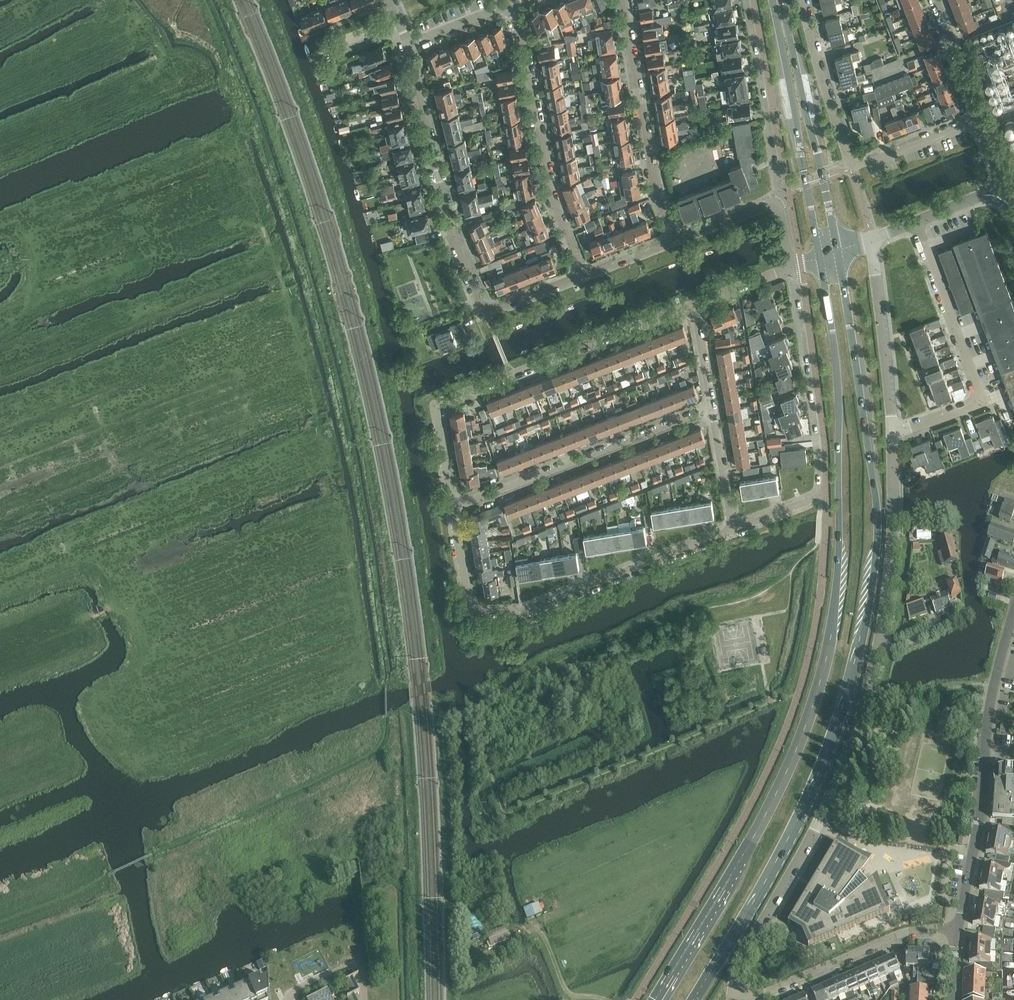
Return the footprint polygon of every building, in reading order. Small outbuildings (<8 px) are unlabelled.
[(336,0),(330,0),(332,4),(325,6),(331,21),(342,16),(336,0)] [(342,16),(353,12),(349,0),(342,0),(341,0),(336,0),(342,16)] [(365,0),(352,0),(356,11),(367,6),(365,0)] [(579,0),(569,0),(569,1),(568,2),(573,16),(580,13),(584,25),(588,23),(579,0)] [(588,23),(593,21),(588,10),(595,7),(592,0),(579,0),(588,23)] [(598,10),(601,16),(604,15),(602,9),(602,8),(601,6),(608,3),(607,0),(594,0),(598,10)] [(709,12),(716,11),(716,9),(724,7),(724,6),(732,5),(732,0),(704,0),(705,5),(696,6),(698,14),(709,12)] [(821,1),(824,13),(838,9),(837,3),(843,2),(842,0),(825,0),(821,1)] [(906,6),(910,16),(923,11),(919,0),(906,6)] [(955,12),(971,6),(969,1),(968,2),(967,0),(958,0),(952,2),(955,12)] [(669,3),(670,10),(682,9),(681,1),(669,3)] [(559,5),(555,7),(562,26),(573,22),(566,2),(564,3),(563,2),(560,3),(559,5)] [(955,12),(959,21),(973,16),(971,10),(973,10),(971,6),(955,12)] [(323,7),(311,12),(317,26),(328,22),(323,7)] [(558,21),(553,7),(551,8),(550,7),(547,8),(546,10),(541,12),(547,26),(545,26),(545,27),(549,36),(553,34),(551,29),(551,24),(558,21)] [(733,8),(716,11),(709,12),(710,18),(712,19),(714,25),(719,24),(719,23),(735,21),(734,15),(736,15),(735,8),(733,9),(733,8)] [(654,19),(653,11),(640,13),(642,21),(654,19)] [(910,16),(914,27),(927,21),(923,11),(910,16)] [(317,26),(311,12),(300,16),(306,31),(317,26)] [(538,30),(545,27),(545,26),(540,12),(538,13),(537,12),(534,13),(533,15),(528,17),(535,35),(540,34),(538,30)] [(664,36),(662,24),(673,22),(671,16),(654,19),(655,26),(643,28),(645,40),(664,36)] [(973,16),(959,21),(963,30),(978,24),(976,20),(975,21),(973,16)] [(840,17),(826,20),(829,32),(843,28),(843,27),(840,17)] [(708,24),(702,25),(695,26),(694,20),(690,21),(691,30),(695,30),(695,31),(709,28),(708,24)] [(914,27),(918,37),(931,32),(927,21),(914,27)] [(721,40),(721,39),(738,36),(737,31),(739,30),(738,24),(736,25),(736,24),(719,26),(720,33),(715,34),(716,41),(721,40)] [(490,32),(496,46),(502,44),(504,48),(509,46),(507,41),(502,27),(497,29),(495,28),(492,30),(492,31),(490,32)] [(843,28),(829,32),(829,33),(830,35),(832,44),(846,40),(850,39),(849,35),(848,33),(850,32),(849,27),(843,28)] [(588,40),(589,44),(614,40),(613,35),(614,34),(613,31),(612,31),(612,29),(596,32),(597,39),(594,39),(588,40)] [(495,57),(499,55),(497,50),(496,46),(494,47),(488,32),(484,34),(482,34),(479,35),(478,36),(477,37),(483,51),(491,48),(495,57)] [(931,32),(918,37),(921,47),(935,42),(931,32)] [(552,44),(548,34),(536,38),(539,47),(552,44)] [(464,42),(470,56),(481,52),(475,38),(470,40),(469,39),(466,40),(465,42),(464,42)] [(645,43),(646,48),(645,49),(646,52),(647,53),(647,54),(662,52),(661,45),(667,44),(666,39),(645,43)] [(723,56),(723,55),(741,52),(740,46),(741,46),(740,40),(739,40),(738,39),(717,43),(718,51),(717,51),(718,57),(723,56)] [(614,40),(589,44),(589,48),(598,47),(600,54),(616,51),(615,50),(616,48),(616,45),(615,45),(614,40)] [(568,56),(571,55),(576,55),(575,41),(570,42),(567,42),(567,49),(568,56)] [(451,47),(457,62),(457,63),(465,59),(469,69),(474,67),(469,56),(468,57),(462,43),(457,45),(456,44),(453,45),(452,47),(451,47)] [(364,62),(365,67),(387,58),(386,55),(387,54),(385,49),(384,49),(383,46),(367,52),(370,60),(364,62)] [(540,53),(539,55),(540,59),(541,60),(541,61),(556,58),(554,46),(539,49),(540,53)] [(439,52),(438,53),(444,67),(452,64),(456,73),(460,71),(458,66),(457,63),(457,62),(455,63),(449,48),(444,50),(443,50),(440,51),(439,52)] [(836,58),(839,71),(855,67),(853,60),(861,58),(859,50),(843,54),(843,55),(844,56),(836,58)] [(925,55),(929,67),(942,62),(938,50),(925,55)] [(444,67),(438,53),(438,52),(437,53),(435,52),(433,53),(432,55),(427,57),(428,60),(434,76),(439,74),(437,70),(444,67)] [(592,64),(593,68),(618,64),(617,59),(618,58),(618,55),(616,54),(616,53),(600,56),(601,62),(592,64)] [(650,67),(650,68),(666,65),(664,53),(646,57),(648,57),(649,61),(647,62),(648,67),(650,67)] [(691,57),(693,64),(704,62),(703,55),(691,57)] [(743,57),(742,57),(741,55),(724,58),(726,66),(722,66),(723,72),(727,72),(727,71),(743,68),(743,63),(744,61),(743,57)] [(873,61),(871,62),(872,68),(883,63),(881,57),(873,60),(873,61)] [(501,61),(499,62),(501,69),(513,67),(511,59),(502,63),(501,61)] [(544,73),(544,74),(560,71),(559,65),(565,64),(564,59),(542,63),(543,68),(542,69),(542,72),(544,73)] [(580,67),(580,66),(578,60),(570,62),(572,68),(580,67)] [(872,68),(871,62),(864,64),(866,74),(872,72),(871,68),(872,68)] [(929,67),(933,78),(947,73),(942,62),(929,67)] [(362,63),(352,65),(354,71),(363,69),(363,67),(362,63)] [(389,63),(370,70),(374,81),(379,79),(393,74),(392,71),(393,71),(391,65),(390,66),(389,63)] [(475,69),(476,74),(490,71),(488,64),(475,69)] [(618,64),(593,68),(594,72),(603,71),(604,77),(620,75),(620,73),(621,72),(620,69),(619,68),(618,64)] [(651,76),(652,81),(668,78),(666,67),(650,70),(650,71),(649,72),(650,77),(651,76)] [(855,67),(839,71),(843,86),(859,82),(858,80),(866,78),(864,72),(857,74),(855,67)] [(363,70),(358,71),(359,76),(363,75),(369,74),(368,70),(367,68),(363,69),(363,70)] [(580,71),(580,68),(575,69),(571,69),(572,74),(572,80),(577,79),(581,78),(580,71)] [(492,73),(493,78),(498,77),(499,84),(514,81),(514,80),(515,78),(514,74),(513,73),(512,69),(492,73)] [(490,71),(476,74),(477,74),(478,80),(490,78),(489,72),(490,72),(490,71)] [(560,71),(544,74),(544,75),(543,76),(544,79),(545,80),(546,85),(562,82),(560,71)] [(726,84),(727,89),(747,85),(746,81),(747,80),(747,76),(745,75),(745,73),(727,76),(728,84),(726,84)] [(933,78),(938,90),(951,84),(947,73),(933,78)] [(686,90),(690,89),(697,88),(694,74),(684,76),(686,90)] [(910,74),(904,76),(908,88),(914,85),(913,83),(911,76),(910,74)] [(604,79),(606,90),(622,87),(622,86),(623,85),(622,82),(621,81),(620,76),(604,79)] [(904,76),(898,79),(902,90),(908,88),(904,76)] [(381,88),(383,94),(397,90),(397,89),(398,87),(397,84),(396,83),(394,78),(374,83),(375,89),(381,88)] [(668,78),(652,81),(653,86),(651,86),(652,91),(653,91),(654,92),(670,89),(668,78)] [(898,79),(892,81),(897,92),(902,90),(898,79)] [(590,81),(583,82),(585,89),(592,88),(590,81)] [(892,81),(887,83),(891,94),(893,94),(897,92),(892,81)] [(515,88),(514,83),(499,86),(501,98),(517,95),(516,94),(517,92),(517,89),(515,88)] [(698,94),(699,94),(703,93),(705,93),(704,89),(703,83),(697,84),(698,94)] [(887,83),(881,85),(885,96),(891,94),(887,83)] [(547,93),(548,97),(569,94),(574,93),(573,88),(568,90),(568,89),(563,90),(562,84),(546,87),(547,88),(546,89),(546,92),(547,93)] [(939,94),(942,101),(956,96),(951,84),(938,90),(932,92),(934,96),(939,94)] [(747,85),(727,89),(728,94),(726,94),(727,101),(749,98),(748,96),(750,94),(749,91),(747,90),(747,85)] [(875,87),(877,99),(885,96),(881,85),(875,87)] [(622,87),(606,90),(607,96),(601,97),(602,102),(624,98),(623,93),(624,92),(624,89),(622,88),(622,87)] [(438,98),(439,103),(462,98),(460,92),(454,94),(452,88),(436,92),(437,93),(436,94),(437,97),(438,98)] [(469,96),(472,95),(477,94),(475,88),(467,90),(469,96)] [(692,102),(698,101),(699,101),(699,98),(698,98),(697,88),(690,89),(692,102)] [(863,93),(865,100),(876,98),(875,91),(863,93)] [(399,97),(398,92),(380,96),(381,101),(383,100),(385,108),(401,104),(400,103),(401,103),(400,97),(399,97)] [(592,92),(585,94),(587,102),(586,102),(587,106),(594,105),(592,92)] [(699,109),(702,109),(707,108),(705,97),(706,97),(705,93),(703,93),(699,94),(700,98),(699,98),(699,101),(698,101),(699,109)] [(569,94),(548,97),(549,102),(548,103),(549,106),(550,107),(550,108),(571,104),(569,94)] [(885,96),(877,99),(879,107),(896,101),(893,94),(891,94),(885,96)] [(655,99),(654,100),(654,103),(656,104),(656,108),(656,109),(673,106),(677,105),(680,105),(679,101),(672,102),(671,95),(654,98),(655,99)] [(956,96),(942,101),(937,103),(939,106),(941,107),(944,106),(948,118),(960,114),(958,108),(960,107),(956,96)] [(501,100),(503,111),(519,108),(519,107),(520,105),(519,102),(518,102),(517,97),(501,100)] [(462,98),(439,103),(440,108),(440,109),(440,112),(442,113),(442,114),(458,110),(457,105),(463,103),(462,98)] [(609,108),(611,115),(626,112),(626,111),(627,110),(627,106),(625,105),(624,100),(603,104),(603,109),(609,108)] [(751,108),(750,103),(733,106),(728,107),(730,119),(735,119),(737,119),(740,119),(741,117),(752,116),(752,114),(753,114),(752,108),(751,108)] [(864,104),(852,107),(854,114),(855,119),(859,118),(868,116),(871,115),(871,113),(871,111),(868,103),(864,104)] [(903,103),(897,106),(900,114),(906,129),(921,123),(917,114),(916,111),(911,113),(911,112),(910,111),(909,110),(907,110),(905,110),(903,103)] [(673,106),(656,109),(657,111),(657,113),(656,114),(657,117),(658,118),(658,119),(664,118),(675,117),(673,110),(678,109),(684,108),(686,108),(685,106),(685,104),(684,104),(683,104),(680,105),(677,105),(673,106)] [(401,106),(385,110),(388,121),(389,121),(404,117),(403,116),(404,115),(404,111),(402,111),(401,106)] [(895,119),(886,123),(891,135),(906,129),(897,106),(891,108),(895,119)] [(923,108),(928,121),(934,118),(929,106),(923,108)] [(552,116),(553,121),(569,118),(567,107),(551,110),(551,111),(550,113),(551,116),(552,116)] [(707,108),(702,109),(703,116),(711,115),(710,107),(707,108)] [(370,111),(372,116),(374,115),(383,113),(382,111),(381,108),(370,111)] [(519,108),(503,111),(505,121),(521,118),(520,114),(521,112),(521,110),(519,109),(519,108)] [(701,113),(695,114),(697,126),(703,125),(701,113)] [(443,119),(442,120),(443,124),(445,124),(445,126),(445,127),(446,129),(461,126),(465,125),(470,124),(472,123),(474,123),(473,121),(473,118),(467,119),(460,120),(459,114),(443,118),(443,119)] [(868,116),(859,118),(862,129),(864,135),(876,132),(872,118),(871,115),(868,116)] [(611,119),(612,130),(629,127),(629,126),(630,125),(629,122),(628,121),(627,116),(611,119)] [(569,118),(553,121),(554,125),(553,127),(553,129),(555,130),(555,132),(571,129),(570,124),(576,123),(575,117),(569,118)] [(660,132),(689,127),(688,123),(686,121),(682,122),(680,124),(676,125),(675,118),(659,121),(659,123),(658,124),(658,127),(660,128),(660,132)] [(1001,123),(1013,155),(1013,118),(1001,123)] [(388,121),(372,125),(373,130),(384,128),(385,129),(389,128),(391,134),(391,135),(407,131),(407,130),(408,129),(407,125),(405,124),(404,119),(390,123),(389,121),(388,121)] [(505,123),(507,134),(523,131),(521,120),(505,123)] [(589,121),(591,130),(597,129),(596,120),(589,121)] [(447,134),(446,134),(447,139),(448,139),(449,141),(464,137),(463,132),(467,131),(471,130),(473,129),(477,128),(480,128),(482,127),(484,127),(484,126),(483,121),(477,122),(474,123),(472,123),(470,124),(465,125),(461,126),(446,129),(447,134)] [(733,177),(678,198),(686,218),(701,212),(700,211),(705,209),(706,210),(719,205),(718,204),(726,201),(726,202),(741,196),(740,191),(745,189),(745,190),(759,185),(750,161),(755,160),(753,153),(755,152),(750,122),(733,125),(722,129),(726,137),(735,135),(739,155),(740,155),(742,164),(730,169),(733,177)] [(343,126),(339,127),(340,130),(340,133),(342,133),(350,131),(349,127),(349,125),(343,126)] [(690,127),(689,127),(690,132),(691,140),(698,139),(705,138),(705,136),(703,125),(697,126),(696,126),(690,127)] [(629,127),(612,130),(614,140),(631,138),(630,133),(631,132),(630,129),(629,128),(629,127)] [(689,127),(660,132),(660,133),(661,133),(661,137),(660,138),(661,141),(662,142),(662,143),(667,142),(669,150),(677,147),(675,141),(679,140),(678,134),(690,132),(689,127)] [(386,144),(381,145),(381,147),(382,151),(389,149),(394,148),(393,146),(394,146),(410,142),(409,140),(409,137),(410,136),(409,132),(407,132),(407,131),(391,135),(391,134),(389,135),(386,136),(387,137),(388,143),(386,144)] [(523,131),(507,134),(509,145),(525,142),(525,141),(526,139),(526,136),(524,136),(523,131)] [(557,145),(557,146),(574,143),(572,133),(555,136),(556,140),(555,142),(556,145),(557,145)] [(583,141),(592,140),(591,134),(591,133),(582,134),(583,141)] [(451,149),(452,154),(467,151),(465,139),(449,143),(449,144),(448,145),(449,150),(451,149)] [(609,150),(609,154),(633,151),(632,146),(633,145),(633,142),(631,141),(631,140),(615,142),(616,148),(609,150)] [(574,143),(557,146),(558,148),(557,149),(557,152),(559,152),(559,157),(576,154),(574,143)] [(527,150),(526,147),(526,145),(510,148),(513,160),(528,157),(528,156),(529,155),(528,151),(527,150)] [(389,149),(382,151),(384,158),(392,156),(394,156),(396,162),(406,160),(414,158),(413,157),(413,156),(414,155),(413,152),(412,151),(411,146),(394,150),(394,148),(389,149)] [(467,151),(452,154),(453,159),(452,160),(453,164),(454,164),(455,166),(470,162),(469,155),(481,152),(480,147),(478,148),(471,150),(467,151)] [(622,164),(622,168),(633,166),(632,162),(635,161),(634,160),(636,159),(635,156),(634,155),(633,151),(609,154),(610,159),(617,157),(619,164),(622,164)] [(561,165),(562,170),(578,167),(576,156),(560,159),(560,161),(559,162),(560,165),(561,165)] [(530,164),(529,161),(529,159),(513,162),(515,174),(531,171),(531,170),(532,168),(531,165),(530,164)] [(399,164),(401,175),(417,171),(417,170),(418,169),(417,165),(415,165),(414,160),(399,164)] [(599,165),(600,172),(609,170),(610,170),(609,163),(599,165)] [(458,178),(458,179),(473,176),(470,164),(455,168),(456,173),(455,174),(456,177),(458,178)] [(622,168),(625,184),(638,182),(636,170),(634,171),(633,166),(622,168)] [(578,167),(562,170),(563,175),(562,176),(562,179),(564,180),(564,181),(580,178),(578,167)] [(609,170),(600,172),(601,173),(603,173),(603,174),(601,174),(602,182),(609,181),(607,173),(609,172),(609,170)] [(417,171),(401,175),(404,186),(420,183),(418,178),(419,177),(418,173),(417,172),(417,171)] [(515,176),(517,186),(533,183),(532,179),(533,178),(533,175),(531,174),(531,173),(515,176)] [(473,176),(458,179),(458,181),(457,182),(458,185),(459,186),(461,191),(475,187),(473,176)] [(497,185),(498,190),(506,188),(505,186),(504,181),(502,182),(501,176),(495,178),(496,181),(497,184),(497,185)] [(638,182),(625,184),(627,196),(640,194),(638,182)] [(533,183),(517,186),(519,197),(535,194),(535,193),(536,192),(535,189),(534,188),(533,183)] [(564,188),(569,199),(581,194),(576,183),(564,188)] [(384,186),(386,193),(395,190),(394,184),(384,186)] [(405,190),(408,201),(424,198),(423,192),(422,191),(421,186),(405,190)] [(395,190),(386,193),(387,200),(397,198),(395,190)] [(463,205),(493,198),(499,197),(498,192),(478,197),(476,190),(461,194),(462,195),(461,196),(462,199),(463,200),(464,205),(463,205)] [(569,199),(573,210),(585,205),(582,198),(593,194),(591,190),(581,194),(569,199)] [(610,202),(612,209),(627,203),(625,197),(610,202)] [(424,198),(408,201),(411,213),(426,209),(425,204),(426,203),(424,198)] [(493,198),(463,205),(464,205),(465,209),(464,211),(465,214),(466,215),(467,216),(482,212),(480,206),(495,203),(493,198)] [(523,205),(527,216),(540,211),(536,200),(523,205)] [(628,207),(630,213),(642,209),(639,203),(628,207)] [(585,205),(573,210),(578,222),(590,217),(585,205)] [(527,216),(532,227),(544,222),(540,211),(527,216)] [(494,222),(492,217),(494,217),(492,212),(483,216),(486,225),(494,222)] [(411,233),(414,232),(417,243),(429,240),(427,229),(431,228),(428,214),(407,219),(411,233)] [(632,215),(635,225),(640,237),(651,233),(647,221),(639,224),(636,214),(632,215)] [(598,218),(594,220),(597,228),(597,229),(598,229),(602,227),(598,218)] [(584,223),(586,229),(592,227),(593,230),(597,228),(594,220),(584,223)] [(469,226),(474,238),(486,233),(481,222),(469,226)] [(544,222),(532,227),(521,232),(523,236),(534,232),(537,239),(549,234),(544,222)] [(609,224),(613,234),(617,246),(629,242),(624,230),(617,232),(613,223),(609,224)] [(635,225),(624,230),(629,242),(640,237),(635,225)] [(602,227),(598,229),(606,251),(617,246),(613,234),(606,237),(602,227)] [(474,238),(479,249),(490,244),(488,237),(498,233),(497,229),(486,233),(474,238)] [(606,251),(598,229),(597,229),(594,230),(598,240),(590,243),(595,255),(606,251)] [(978,307),(979,309),(1011,297),(986,231),(954,243),(955,246),(939,252),(962,313),(978,307)] [(383,249),(395,246),(393,238),(381,242),(383,249)] [(501,240),(490,244),(479,249),(483,260),(495,255),(492,249),(503,244),(501,240)] [(535,250),(540,260),(545,274),(557,269),(552,256),(544,259),(542,253),(548,251),(544,241),(533,245),(535,250)] [(561,244),(557,248),(561,257),(565,256),(561,244)] [(510,288),(505,274),(499,259),(487,264),(479,267),(481,272),(489,269),(496,267),(500,276),(493,279),(498,292),(510,288)] [(540,260),(528,265),(533,279),(545,274),(540,260)] [(528,265),(516,270),(522,283),(533,279),(528,265)] [(516,270),(505,274),(510,288),(522,283),(516,270)] [(779,282),(771,285),(773,289),(785,285),(783,281),(779,282)] [(754,311),(763,307),(776,303),(771,291),(755,298),(758,305),(751,308),(751,307),(744,308),(746,320),(754,317),(753,312),(754,312),(754,311)] [(979,309),(1001,368),(1013,363),(1013,306),(1011,297),(979,309)] [(763,307),(768,319),(780,314),(776,303),(763,307)] [(733,306),(722,311),(729,330),(731,345),(736,344),(735,339),(734,338),(733,329),(735,329),(732,321),(738,319),(733,306)] [(729,330),(722,311),(711,315),(713,321),(711,321),(714,328),(716,327),(722,325),(725,333),(725,332),(726,339),(715,341),(717,347),(731,345),(729,330)] [(756,322),(754,312),(753,312),(754,317),(746,320),(747,325),(756,322)] [(780,314),(768,319),(765,319),(768,326),(764,328),(765,332),(782,326),(780,321),(783,320),(780,314)] [(914,346),(931,339),(927,329),(930,328),(931,329),(942,325),(940,318),(909,330),(910,334),(910,335),(911,335),(915,345),(914,346)] [(466,334),(461,322),(450,327),(451,329),(437,334),(436,332),(428,335),(433,348),(442,345),(443,348),(457,343),(455,338),(456,338),(466,334)] [(682,326),(672,330),(676,338),(676,339),(677,342),(686,339),(687,338),(688,338),(686,333),(684,329),(683,326),(682,326)] [(672,330),(661,334),(666,347),(677,342),(676,339),(672,330)] [(749,337),(750,344),(762,339),(760,333),(749,337)] [(661,334),(650,338),(655,351),(666,347),(661,334)] [(768,343),(772,354),(786,348),(786,349),(788,348),(787,345),(787,343),(789,342),(786,336),(784,336),(770,341),(769,341),(770,342),(768,343)] [(650,338),(640,343),(644,355),(655,351),(650,338)] [(762,339),(750,344),(751,350),(765,345),(762,339)] [(918,357),(936,351),(931,339),(914,346),(915,346),(919,357),(918,357)] [(640,343),(629,347),(634,359),(644,355),(640,343)] [(629,347),(618,351),(623,364),(634,359),(629,347)] [(772,354),(769,355),(773,366),(775,365),(788,361),(790,360),(786,349),(786,348),(772,354)] [(717,351),(719,363),(732,361),(730,349),(717,351)] [(618,351),(607,355),(612,368),(623,364),(618,351)] [(922,368),(922,369),(940,362),(936,351),(918,357),(918,358),(919,357),(923,368),(922,368)] [(607,355),(596,360),(601,372),(612,368),(607,355)] [(926,380),(927,380),(944,374),(942,367),(945,366),(945,367),(956,363),(954,357),(940,362),(922,369),(923,369),(927,380),(926,380)] [(596,360),(585,364),(590,376),(601,372),(596,360)] [(719,363),(721,375),(734,372),(732,361),(719,363)] [(788,361),(775,365),(780,376),(790,373),(792,372),(788,361)] [(1001,368),(1013,404),(1013,363),(1001,368)] [(585,364),(574,368),(579,381),(590,376),(585,364)] [(679,368),(681,374),(691,371),(688,365),(679,368)] [(574,368),(563,372),(568,385),(579,381),(574,368)] [(762,370),(755,373),(756,378),(764,375),(762,370)] [(673,375),(672,371),(671,371),(664,374),(666,380),(674,377),(673,375)] [(563,372),(553,377),(557,389),(568,385),(563,372)] [(721,375),(723,386),(736,384),(734,372),(721,375)] [(780,376),(776,378),(780,389),(794,384),(790,373),(780,376)] [(931,391),(931,392),(948,385),(944,374),(927,380),(927,381),(928,380),(932,391),(931,391)] [(553,377),(542,381),(546,393),(557,389),(553,377)] [(682,380),(680,381),(681,385),(683,389),(688,401),(694,399),(698,397),(698,396),(694,385),(688,387),(685,379),(682,380)] [(648,380),(642,383),(646,391),(651,389),(648,380)] [(948,385),(931,392),(932,392),(936,402),(935,402),(935,403),(953,397),(951,391),(965,386),(962,380),(951,384),(948,385)] [(542,381),(531,385),(536,398),(546,393),(542,381)] [(723,386),(725,398),(738,395),(736,384),(723,386)] [(531,385),(520,389),(525,402),(536,398),(531,385)] [(520,389),(509,394),(514,406),(525,402),(520,389)] [(683,389),(672,393),(677,406),(688,401),(683,389)] [(586,394),(585,395),(585,396),(587,400),(594,397),(598,396),(596,390),(592,392),(586,394)] [(759,396),(760,403),(773,398),(771,392),(759,396)] [(672,393),(661,397),(666,410),(677,406),(672,393)] [(509,394),(498,398),(503,410),(514,406),(509,394)] [(784,407),(778,409),(780,413),(798,406),(797,402),(799,401),(796,394),(794,395),(781,400),(784,407)] [(725,398),(727,409),(740,407),(738,395),(725,398)] [(661,397),(650,402),(655,414),(666,410),(661,397)] [(503,410),(498,398),(487,402),(492,414),(503,410)] [(773,398),(760,403),(763,420),(768,418),(767,408),(775,405),(773,398)] [(650,402),(639,406),(644,418),(655,414),(650,402)] [(629,410),(628,410),(633,423),(641,420),(643,419),(644,418),(639,406),(629,410)] [(780,413),(779,414),(782,421),(783,420),(785,424),(798,419),(800,418),(799,414),(801,413),(798,406),(780,413)] [(617,409),(616,409),(617,414),(622,427),(623,427),(628,425),(632,423),(633,423),(628,410),(623,412),(623,411),(621,407),(617,409)] [(727,409),(729,421),(742,418),(740,407),(727,409)] [(488,419),(484,409),(479,411),(483,421),(488,419)] [(451,415),(453,427),(476,423),(475,418),(465,420),(464,412),(451,415)] [(617,414),(607,419),(611,431),(622,427),(617,414)] [(1003,423),(997,425),(993,415),(976,422),(981,437),(990,433),(995,446),(1003,443),(1004,446),(1011,444),(1003,423)] [(559,425),(555,416),(550,418),(554,427),(559,425)] [(729,421),(731,432),(744,430),(742,418),(729,421)] [(607,419),(596,423),(601,435),(611,431),(607,419)] [(798,419),(785,424),(787,431),(786,431),(788,436),(802,431),(798,419)] [(455,439),(468,436),(472,436),(471,428),(476,427),(476,423),(453,427),(455,439)] [(484,424),(482,424),(484,431),(484,433),(492,431),(492,430),(491,423),(484,424)] [(596,423),(585,427),(590,440),(601,435),(596,423)] [(509,424),(498,428),(500,434),(511,429),(509,424)] [(765,427),(765,432),(775,429),(773,424),(765,427)] [(585,427),(574,431),(579,444),(590,440),(585,427)] [(944,434),(949,449),(958,445),(962,456),(970,453),(970,452),(976,450),(971,437),(965,439),(961,427),(944,434)] [(701,429),(690,433),(695,445),(706,441),(701,429)] [(731,432),(733,444),(746,441),(744,430),(731,432)] [(574,431),(563,436),(568,448),(579,444),(574,431)] [(690,433),(679,437),(684,449),(695,445),(690,433)] [(455,439),(457,450),(480,447),(479,442),(469,444),(468,436),(455,439)] [(563,436),(552,440),(557,452),(568,448),(563,436)] [(679,437),(668,441),(673,454),(684,449),(679,437)] [(977,447),(983,445),(980,437),(975,439),(977,447)] [(781,438),(767,439),(768,446),(769,446),(782,444),(781,438)] [(552,440),(541,444),(546,456),(557,452),(552,440)] [(915,465),(924,462),(928,471),(944,465),(938,447),(932,449),(928,440),(911,446),(914,454),(911,455),(915,465)] [(668,441),(657,445),(662,458),(673,454),(668,441)] [(733,444),(735,455),(748,453),(746,441),(733,444)] [(533,443),(529,444),(531,448),(530,448),(535,461),(539,459),(542,458),(543,458),(546,456),(541,444),(535,447),(533,443)] [(769,446),(770,454),(780,453),(782,468),(807,464),(805,447),(795,449),(795,448),(792,448),(792,449),(785,450),(784,444),(769,446)] [(657,445),(646,450),(651,462),(662,458),(657,445)] [(457,450),(459,462),(472,459),(471,453),(481,451),(480,447),(457,450)] [(530,448),(519,453),(524,465),(535,461),(530,448)] [(646,450),(636,454),(640,466),(651,462),(646,450)] [(508,452),(507,452),(509,457),(509,458),(509,459),(511,463),(513,469),(517,468),(524,465),(519,453),(513,455),(513,454),(511,451),(508,452)] [(748,453),(735,455),(737,467),(750,464),(748,453)] [(636,454),(625,458),(629,470),(640,466),(636,454)] [(509,457),(498,461),(503,473),(513,469),(511,463),(509,459),(509,458),(509,457)] [(625,458),(614,462),(619,475),(629,470),(625,458)] [(472,459),(459,462),(461,474),(465,473),(487,469),(486,465),(481,466),(479,465),(473,466),(472,459)] [(614,462),(603,467),(608,479),(619,475),(614,462)] [(465,473),(467,485),(480,483),(479,477),(488,475),(489,479),(498,476),(494,467),(487,469),(465,473)] [(603,467),(592,471),(597,483),(608,479),(603,467)] [(751,473),(750,468),(742,470),(742,475),(744,474),(745,479),(749,479),(748,474),(751,473)] [(592,471),(581,475),(586,487),(597,483),(592,471)] [(581,475),(570,479),(575,492),(586,487),(581,475)] [(777,476),(765,478),(767,494),(779,492),(777,476)] [(765,478),(752,480),(755,496),(767,494),(765,478)] [(570,479),(559,483),(564,496),(575,492),(570,479)] [(755,496),(752,480),(740,482),(743,498),(755,496)] [(559,483),(548,488),(553,500),(564,496),(559,483)] [(548,488),(537,492),(542,504),(553,500),(548,488)] [(537,492),(527,496),(531,508),(542,504),(537,492)] [(527,496),(516,500),(520,513),(531,508),(527,496)] [(1004,506),(1003,506),(1002,510),(999,518),(1011,522),(1013,515),(1013,513),(1013,502),(1006,499),(1004,506)] [(520,513),(516,500),(505,504),(510,517),(520,513)] [(712,501),(700,503),(702,519),(714,517),(712,501)] [(700,503),(688,505),(690,521),(702,519),(700,503)] [(475,530),(485,528),(487,527),(486,521),(504,514),(501,505),(480,513),(481,516),(473,517),(475,530)] [(688,505),(675,507),(678,523),(690,521),(688,505)] [(675,507),(663,509),(666,525),(678,523),(675,507)] [(666,525),(663,509),(651,511),(654,527),(666,525)] [(537,522),(526,526),(528,532),(539,528),(537,522)] [(607,526),(608,533),(611,549),(623,547),(620,531),(619,531),(618,524),(607,526)] [(1013,546),(1013,543),(1013,533),(992,526),(990,530),(988,538),(1013,546)] [(644,527),(632,529),(635,545),(647,543),(644,527)] [(471,530),(473,542),(487,540),(485,528),(475,530),(471,530)] [(632,529),(620,531),(623,547),(635,545),(632,529)] [(949,531),(937,535),(942,552),(938,553),(941,566),(958,561),(949,531)] [(608,533),(596,535),(599,551),(611,549),(608,533)] [(599,551),(596,535),(584,537),(587,553),(599,551)] [(581,537),(574,538),(576,550),(583,549),(581,537)] [(473,542),(475,555),(489,552),(487,540),(473,542)] [(981,558),(990,561),(995,544),(986,541),(981,558)] [(475,555),(477,567),(491,564),(497,563),(496,557),(490,558),(489,552),(475,555)] [(577,553),(565,555),(567,571),(579,569),(577,553)] [(999,560),(994,558),(992,564),(998,566),(998,565),(1013,570),(1013,557),(1002,553),(999,560)] [(534,555),(528,556),(528,557),(529,561),(531,577),(541,576),(543,575),(541,559),(540,554),(534,555)] [(565,555),(553,557),(555,573),(567,571),(565,555)] [(528,556),(516,558),(517,563),(519,579),(529,577),(531,577),(529,561),(528,557),(528,556)] [(553,557),(541,559),(543,575),(555,573),(553,557)] [(479,579),(483,578),(498,576),(498,575),(504,574),(503,570),(499,570),(497,569),(492,570),(491,564),(477,567),(479,579)] [(981,569),(987,571),(985,578),(1002,583),(1005,571),(982,564),(981,569)] [(498,576),(483,578),(486,595),(498,593),(496,581),(499,581),(498,576)] [(950,592),(946,593),(930,599),(936,613),(952,607),(948,599),(961,594),(956,580),(947,584),(950,592)] [(990,592),(988,598),(996,601),(998,595),(990,592)] [(904,606),(909,620),(927,613),(922,600),(904,606)] [(1002,825),(1013,828),(1013,768),(1006,768),(999,770),(999,771),(998,785),(995,785),(993,818),(1003,818),(1002,825)] [(995,861),(1009,864),(1010,857),(1007,857),(1008,849),(1007,849),(1008,842),(1010,842),(1011,834),(1013,834),(1013,828),(1002,825),(1001,832),(990,830),(989,836),(987,838),(988,840),(988,842),(985,844),(987,847),(986,853),(997,855),(995,861)] [(796,911),(790,921),(794,923),(803,929),(805,930),(806,934),(811,946),(857,926),(874,918),(884,914),(888,912),(877,888),(874,880),(868,884),(865,882),(868,879),(865,876),(862,878),(860,876),(870,864),(836,843),(807,892),(796,911)] [(982,876),(982,877),(1002,881),(1004,869),(1010,870),(1011,864),(1009,864),(995,861),(994,867),(984,865),(983,872),(980,874),(982,876)] [(984,896),(1001,899),(1003,899),(1004,893),(1000,892),(1002,881),(982,877),(981,878),(979,880),(981,882),(979,889),(985,890),(984,896)] [(975,911),(975,912),(996,916),(998,904),(1000,905),(1001,899),(984,896),(983,902),(977,901),(976,907),(974,909),(975,911)] [(531,905),(523,908),(527,918),(535,915),(531,905)] [(902,916),(905,922),(908,920),(919,915),(918,912),(917,910),(906,915),(902,916)] [(983,926),(982,932),(995,935),(996,928),(994,928),(996,916),(975,912),(975,913),(972,915),(974,918),(973,924),(983,926)] [(510,938),(505,927),(486,935),(489,942),(487,942),(489,947),(510,938)] [(970,949),(970,950),(991,951),(991,940),(994,939),(995,935),(982,932),(981,939),(970,938),(970,945),(968,947),(970,949)] [(907,950),(906,966),(914,966),(914,971),(918,972),(918,967),(918,951),(907,950)] [(991,951),(970,950),(970,951),(968,953),(970,955),(969,962),(980,963),(980,969),(992,969),(993,963),(990,963),(991,951)] [(918,951),(918,967),(929,967),(929,966),(932,966),(933,958),(930,958),(930,951),(918,951)] [(894,956),(884,961),(890,975),(900,970),(894,956)] [(256,963),(260,970),(267,967),(263,960),(256,963)] [(884,961),(873,965),(880,979),(890,975),(884,961)] [(873,965),(863,970),(869,984),(880,979),(873,965)] [(963,998),(984,999),(985,980),(986,980),(986,979),(985,979),(985,971),(986,971),(986,970),(964,969),(963,998)] [(853,974),(859,988),(865,986),(867,990),(871,989),(869,984),(863,970),(853,974)] [(853,974),(843,979),(851,998),(855,996),(853,991),(859,988),(853,974)] [(346,998),(347,998),(359,992),(358,992),(352,978),(358,975),(345,981),(346,982),(346,981),(350,989),(344,992),(347,998),(346,998)] [(245,988),(244,988),(250,999),(258,999),(259,999),(260,999),(268,999),(266,995),(267,994),(267,995),(268,995),(266,978),(265,978),(266,978),(260,981),(258,977),(248,982),(249,985),(245,988)] [(832,983),(839,997),(845,995),(847,999),(851,998),(843,979),(832,983)] [(839,997),(832,983),(822,988),(827,999),(833,999),(839,997)] [(229,994),(232,999),(250,999),(244,988),(245,988),(243,984),(233,989),(234,992),(229,994)] [(822,988),(812,992),(815,999),(827,999),(822,988)] [(912,988),(911,999),(928,999),(928,988),(912,988)] [(327,991),(327,990),(312,998),(312,999),(331,999),(327,991)] [(216,999),(232,999),(229,994),(228,991),(218,995),(219,999),(216,999)] [(353,995),(359,992),(347,998),(347,999),(347,998),(348,999),(355,999),(353,995)]
